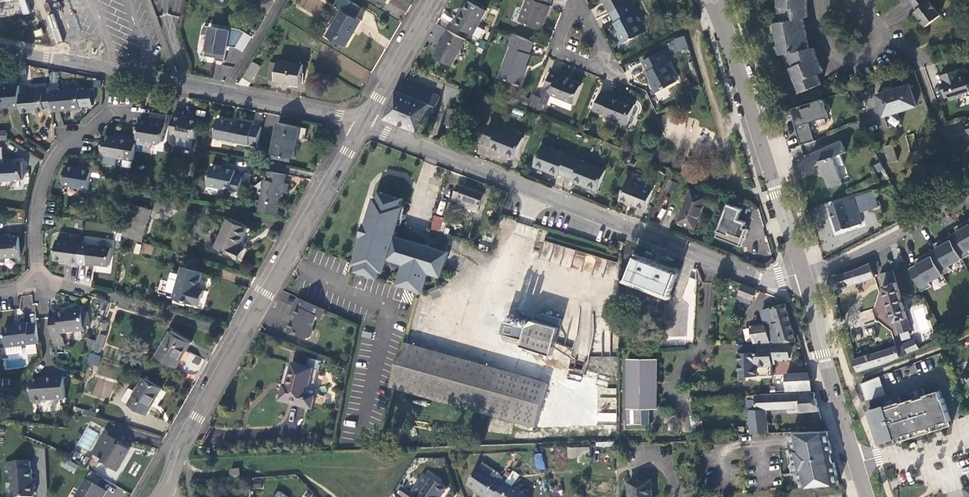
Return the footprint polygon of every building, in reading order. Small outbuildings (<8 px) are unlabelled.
[(26,0),(0,0),(0,17),(31,14),(26,0)] [(328,36),(346,47),(361,21),(354,17),(360,8),(346,0),(338,0),(334,6),(342,11),(328,36)] [(477,26),(486,8),(471,0),(468,0),(459,16),(457,14),(453,22),(470,31),(472,28),(475,30),(477,26)] [(552,0),(527,0),(519,20),(540,29),(545,17),(546,17),(551,5),(550,5),(552,0)] [(609,12),(631,1),(630,0),(601,0),(603,3),(604,3),(609,12)] [(778,12),(778,21),(774,22),(776,30),(781,54),(784,54),(785,54),(787,63),(790,62),(792,68),(790,69),(800,93),(820,84),(817,75),(822,73),(816,57),(813,48),(809,48),(803,18),(807,16),(806,6),(806,0),(779,0),(779,6),(781,7),(781,12),(778,12)] [(917,11),(915,12),(926,26),(941,15),(929,0),(909,0),(917,11)] [(636,12),(631,1),(609,12),(614,22),(612,23),(619,35),(617,36),(620,41),(617,43),(618,45),(642,33),(633,14),(636,12)] [(232,58),(237,44),(226,41),(228,32),(204,26),(198,52),(232,58)] [(483,30),(477,26),(475,30),(472,28),(470,31),(480,36),(483,30)] [(451,65),(466,38),(448,28),(443,35),(445,36),(433,54),(451,65)] [(528,53),(533,41),(512,33),(507,45),(510,47),(499,76),(518,85),(525,69),(523,68),(529,54),(528,53)] [(683,36),(673,39),(675,46),(685,43),(683,36)] [(650,94),(675,82),(665,63),(669,61),(664,51),(641,62),(646,72),(645,73),(651,84),(649,85),(651,90),(649,91),(650,94)] [(275,82),(299,85),(302,66),(278,62),(278,64),(270,63),(268,80),(275,82)] [(259,68),(251,63),(243,77),(251,81),(259,68)] [(940,76),(942,83),(941,84),(944,94),(948,93),(949,98),(951,99),(962,96),(965,93),(968,91),(968,84),(968,83),(968,76),(968,75),(962,77),(960,70),(940,76)] [(538,102),(546,105),(551,93),(572,102),(579,85),(565,79),(566,77),(550,71),(544,87),(538,102)] [(247,89),(251,81),(243,77),(238,85),(237,87),(247,89)] [(436,104),(440,95),(401,80),(399,85),(385,118),(418,131),(422,122),(427,124),(431,114),(426,112),(430,102),(435,104),(436,104)] [(52,109),(50,90),(50,84),(49,83),(30,84),(31,92),(20,93),(21,108),(21,112),(52,109)] [(915,105),(909,83),(894,88),(893,83),(883,86),(883,89),(876,92),(883,115),(885,114),(897,111),(915,105)] [(21,108),(20,93),(19,84),(0,86),(0,106),(11,106),(11,108),(21,108)] [(58,84),(50,84),(50,90),(52,109),(79,107),(78,88),(58,90),(58,84)] [(625,124),(633,105),(610,94),(610,96),(600,92),(593,110),(602,114),(625,124)] [(823,99),(793,108),(797,119),(794,120),(801,145),(815,140),(810,123),(829,117),(823,99)] [(431,114),(435,104),(430,102),(426,112),(431,114)] [(461,126),(464,109),(449,107),(446,123),(461,126)] [(182,111),(174,109),(169,134),(168,140),(175,142),(176,136),(192,138),(194,139),(197,119),(181,116),(182,111)] [(148,121),(138,119),(138,124),(135,136),(134,143),(149,145),(150,141),(159,142),(162,139),(166,113),(150,110),(148,121)] [(234,142),(256,146),(260,127),(252,125),(252,123),(236,119),(235,122),(218,117),(214,137),(221,139),(221,141),(233,143),(234,142)] [(278,121),(271,153),(293,156),(300,125),(278,121)] [(523,138),(490,124),(483,144),(491,147),(490,149),(515,159),(523,138)] [(100,154),(132,159),(134,143),(135,136),(119,134),(119,137),(113,136),(102,135),(100,154)] [(191,145),(192,138),(176,136),(175,142),(191,145)] [(846,151),(841,140),(812,153),(817,164),(821,162),(829,187),(842,183),(834,156),(840,153),(846,151)] [(533,164),(559,175),(559,172),(573,178),(572,180),(598,191),(606,170),(541,144),(533,164)] [(892,144),(885,146),(890,162),(897,160),(892,144)] [(840,153),(834,156),(837,166),(843,163),(840,153)] [(21,162),(12,163),(12,164),(0,165),(0,181),(22,180),(21,162)] [(230,195),(238,196),(243,174),(235,173),(235,169),(211,165),(207,184),(231,189),(230,195)] [(86,189),(89,175),(90,169),(81,167),(81,168),(64,166),(61,183),(70,185),(72,187),(86,189)] [(283,182),(285,174),(268,171),(266,179),(264,179),(260,200),(258,213),(278,217),(281,203),(283,192),(286,192),(288,183),(283,182)] [(674,192),(677,182),(668,179),(664,188),(674,192)] [(653,191),(628,181),(620,201),(645,211),(653,191)] [(485,194),(459,185),(453,202),(460,206),(477,212),(480,205),(481,205),(485,194)] [(680,222),(697,230),(711,198),(694,190),(680,222)] [(389,254),(395,235),(404,206),(401,205),(403,198),(381,192),(379,198),(375,197),(367,224),(365,223),(361,235),(363,236),(355,262),(358,263),(356,270),(378,277),(380,270),(384,271),(389,254)] [(874,192),(857,197),(861,212),(878,207),(874,192)] [(853,198),(830,205),(837,229),(847,227),(857,224),(861,223),(853,198)] [(134,205),(125,236),(142,241),(150,210),(134,205)] [(731,206),(718,239),(744,249),(751,232),(746,230),(749,225),(741,222),(745,212),(731,206)] [(231,215),(217,247),(240,257),(245,247),(240,244),(250,223),(231,215)] [(447,221),(434,215),(430,231),(442,236),(447,221)] [(968,258),(968,217),(958,222),(962,229),(950,235),(957,248),(953,250),(948,240),(928,250),(931,256),(906,268),(917,288),(958,267),(964,264),(962,261),(968,258)] [(406,238),(395,235),(389,254),(406,259),(398,284),(422,291),(429,272),(440,276),(448,252),(414,241),(406,238)] [(17,237),(1,238),(1,236),(0,236),(0,257),(18,256),(17,237)] [(69,265),(78,266),(78,263),(81,243),(57,240),(54,259),(70,261),(69,265)] [(544,240),(539,259),(602,279),(606,267),(612,269),(615,261),(544,240)] [(111,247),(81,243),(78,263),(94,265),(94,263),(109,265),(111,247)] [(142,244),(141,253),(152,254),(153,245),(142,244)] [(676,273),(636,258),(628,279),(668,295),(676,273)] [(861,268),(830,279),(833,291),(875,277),(874,272),(879,270),(876,261),(872,262),(861,268)] [(204,272),(183,266),(174,297),(199,304),(204,288),(199,287),(204,272)] [(77,281),(92,282),(92,267),(78,267),(77,281)] [(912,329),(894,271),(881,275),(900,333),(912,329)] [(753,300),(757,290),(742,284),(738,294),(746,297),(744,302),(749,304),(752,299),(753,300)] [(296,308),(300,300),(295,298),(292,306),(296,308)] [(318,319),(322,309),(300,300),(296,308),(292,306),(290,311),(288,315),(292,317),(286,333),(303,340),(304,339),(307,337),(310,331),(309,327),(313,317),(318,319)] [(755,340),(794,340),(783,303),(761,310),(766,327),(752,327),(755,340)] [(58,317),(50,318),(52,337),(61,336),(61,334),(63,334),(88,331),(88,328),(90,326),(89,314),(86,312),(82,313),(82,311),(72,312),(71,313),(58,314),(58,317)] [(549,352),(558,325),(539,318),(525,324),(519,344),(549,352)] [(5,347),(39,344),(37,324),(28,325),(27,322),(18,324),(18,327),(3,328),(5,347)] [(173,329),(158,354),(178,366),(193,341),(173,329)] [(53,346),(65,345),(63,334),(61,334),(61,336),(52,337),(53,346)] [(106,338),(100,336),(96,350),(102,352),(106,338)] [(904,345),(908,353),(920,348),(916,340),(904,345)] [(553,342),(548,357),(566,363),(571,349),(553,342)] [(549,384),(405,343),(404,344),(391,387),(536,430),(549,384)] [(788,343),(740,344),(740,352),(738,351),(739,370),(743,376),(772,375),(771,359),(788,358),(788,343)] [(906,355),(903,345),(897,347),(901,357),(906,355)] [(897,347),(855,360),(859,372),(901,357),(897,347)] [(99,366),(102,357),(92,354),(89,364),(99,366)] [(626,423),(641,423),(641,406),(655,407),(656,357),(626,357),(626,406),(626,423)] [(277,402),(309,411),(313,399),(316,400),(323,374),(318,372),(320,363),(306,359),(304,369),(284,363),(277,390),(280,391),(277,402)] [(569,371),(568,377),(579,380),(581,375),(569,371)] [(47,378),(31,379),(32,400),(34,402),(42,402),(44,400),(65,399),(65,376),(47,377),(47,378)] [(786,390),(811,390),(810,384),(803,385),(803,380),(803,376),(785,376),(786,390)] [(880,376),(862,383),(867,400),(886,394),(880,376)] [(145,377),(131,401),(148,413),(163,388),(145,377)] [(92,393),(108,399),(113,384),(97,378),(92,393)] [(599,388),(598,411),(615,412),(616,389),(599,388)] [(920,411),(915,398),(901,402),(900,396),(893,398),(897,409),(902,408),(903,411),(889,416),(885,404),(870,409),(879,439),(894,434),(895,438),(951,420),(944,397),(942,398),(940,390),(925,395),(923,388),(918,389),(921,398),(925,397),(929,408),(920,411)] [(813,393),(746,396),(749,434),(767,434),(766,410),(799,407),(799,411),(817,410),(813,393)] [(615,425),(616,414),(597,412),(597,423),(615,425)] [(438,444),(444,423),(436,421),(431,442),(438,444)] [(76,445),(87,451),(98,433),(87,427),(76,445)] [(791,449),(796,472),(798,471),(802,487),(838,483),(828,434),(827,430),(790,432),(791,438),(793,448),(791,449)] [(107,432),(95,452),(102,457),(100,460),(103,462),(104,461),(118,468),(129,449),(121,443),(120,446),(117,444),(119,439),(107,432)] [(894,434),(879,439),(880,443),(895,439),(895,438),(894,434)] [(567,459),(590,458),(589,446),(567,448),(567,459)] [(542,452),(533,454),(536,470),(545,469),(542,452)] [(31,459),(5,461),(6,469),(11,469),(11,481),(13,482),(14,496),(34,496),(34,494),(36,491),(36,485),(33,482),(32,467),(31,468),(31,459)] [(63,468),(75,473),(78,464),(67,460),(63,468)] [(480,464),(476,470),(502,486),(503,484),(505,481),(498,477),(499,476),(480,464)] [(238,477),(237,468),(228,469),(229,478),(238,477)] [(480,496),(494,496),(502,486),(476,470),(465,486),(480,496)] [(398,496),(400,496),(441,496),(445,490),(429,479),(422,474),(408,493),(402,489),(398,496)] [(106,490),(87,479),(76,496),(102,496),(106,490)] [(647,482),(626,483),(626,496),(649,496),(647,482)] [(503,484),(502,486),(494,496),(521,496),(503,484)]
